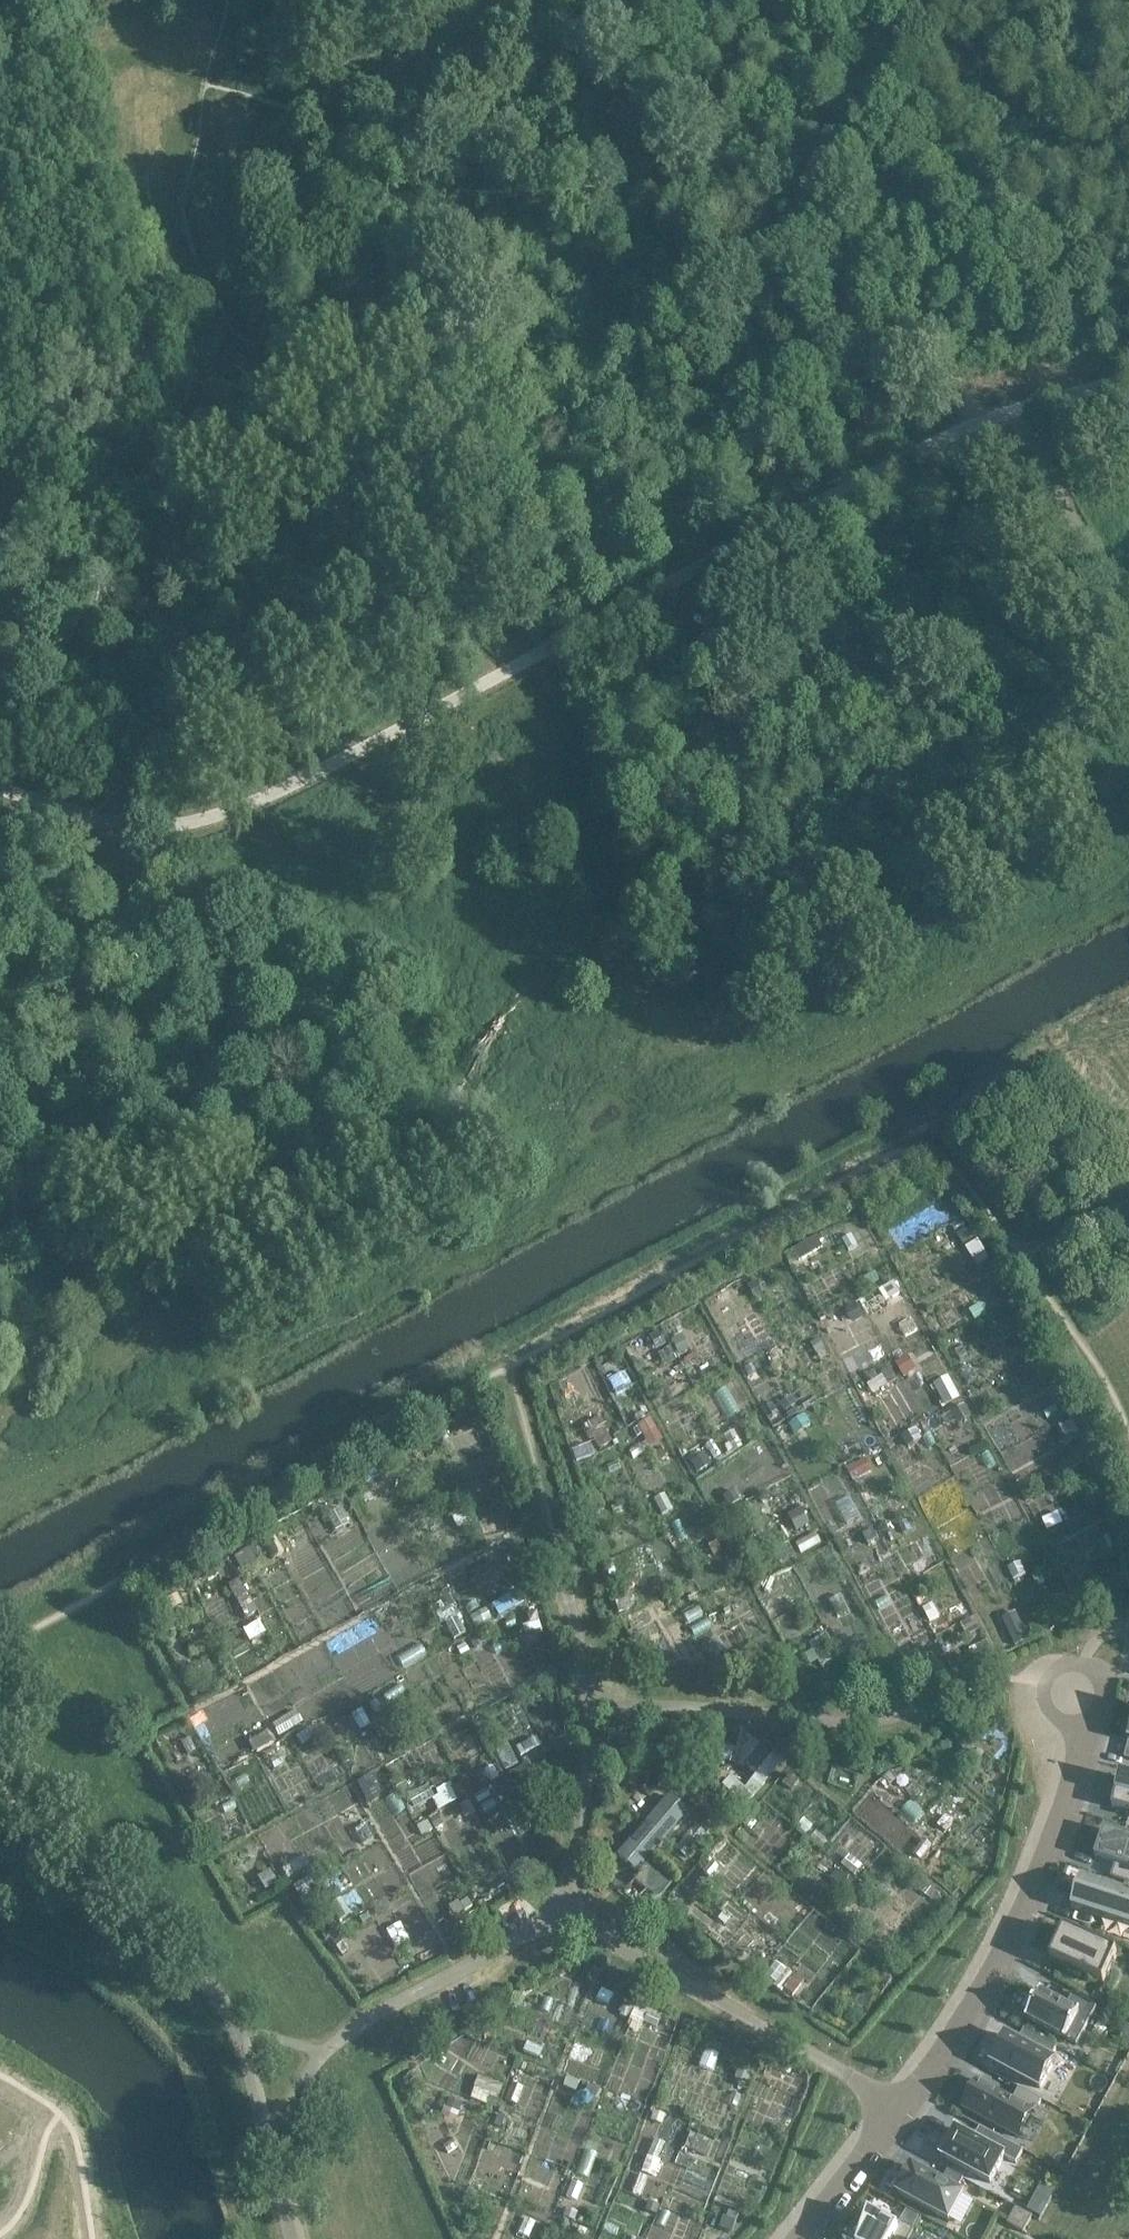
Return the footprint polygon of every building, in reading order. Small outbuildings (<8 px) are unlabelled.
[(739,1737),(735,1747),(711,1744),(709,1759),(732,1762),(741,1764),(749,1741),(749,1740),(739,1737)] [(1120,1777),(1112,1808),(1128,1812),(1128,1779),(1120,1777)] [(618,1856),(635,1871),(687,1811),(670,1796),(618,1856)] [(1122,1867),(1118,1881),(1128,1884),(1128,1837),(1104,1829),(1095,1858),(1122,1867)] [(1087,1880),(1077,1910),(1074,1909),(1074,1910),(1128,1928),(1128,1894),(1087,1880)] [(1104,1985),(1117,1955),(1064,1931),(1051,1961),(1104,1985)] [(1027,2019),(1076,2045),(1096,2008),(1073,1995),(1066,2007),(1040,1993),(1027,2019)] [(1120,2042),(1128,2047),(1128,2026),(1120,2042)] [(1040,2089),(1054,2061),(1051,2059),(1057,2048),(1024,2030),(1018,2042),(1007,2036),(993,2064),(1040,2089)] [(1013,2100),(977,2081),(963,2108),(1018,2138),(1032,2112),(1035,2113),(1042,2100),(1019,2088),(1013,2100)] [(986,2146),(956,2130),(953,2136),(949,2134),(941,2149),(945,2151),(942,2157),(991,2184),(1004,2158),(1016,2164),(1023,2151),(992,2134),(986,2146)] [(948,2171),(942,2183),(912,2167),(898,2194),(949,2221),(963,2194),(957,2191),(964,2179),(948,2171)] [(1036,2197),(1028,2212),(1040,2219),(1049,2203),(1036,2197)] [(1024,2212),(1016,2208),(1007,2224),(1016,2229),(1024,2212)] [(846,2238),(910,2238),(914,2230),(900,2223),(897,2228),(867,2212),(846,2238)] [(1033,2217),(1024,2212),(1016,2229),(1024,2233),(1033,2217)]
